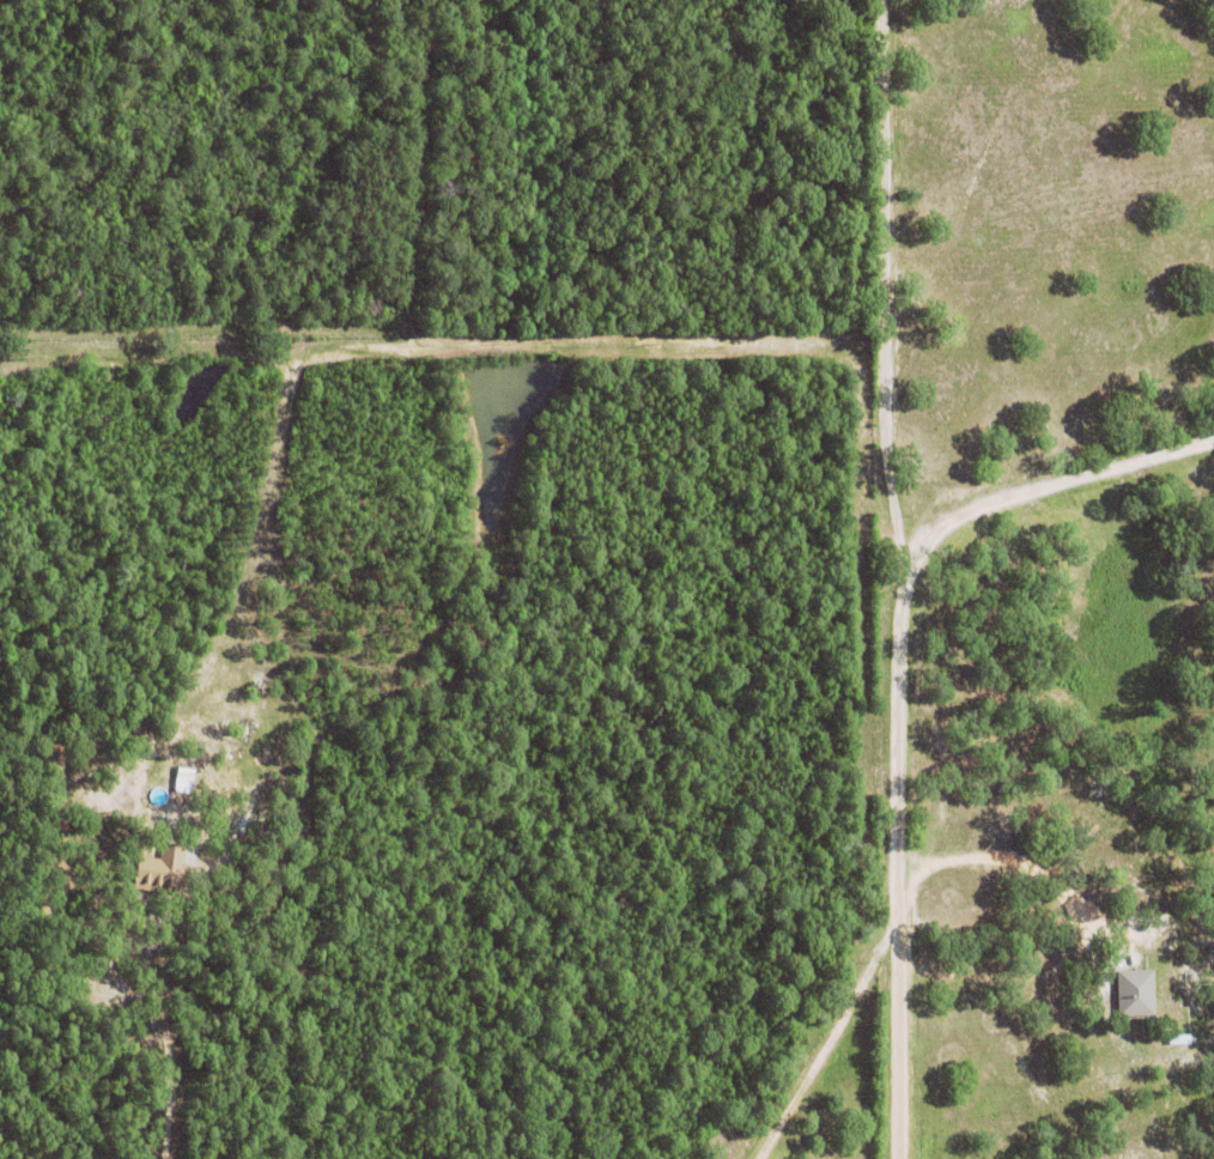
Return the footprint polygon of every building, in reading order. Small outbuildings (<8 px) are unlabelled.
[(177,776),(178,766),(194,769),(193,778),(177,776)] [(139,856),(159,858),(162,842),(187,844),(187,848),(201,849),(199,866),(183,864),(180,894),(134,888),(139,856)] [(1118,970),(1119,1016),(1155,1015),(1155,970),(1118,970)]
